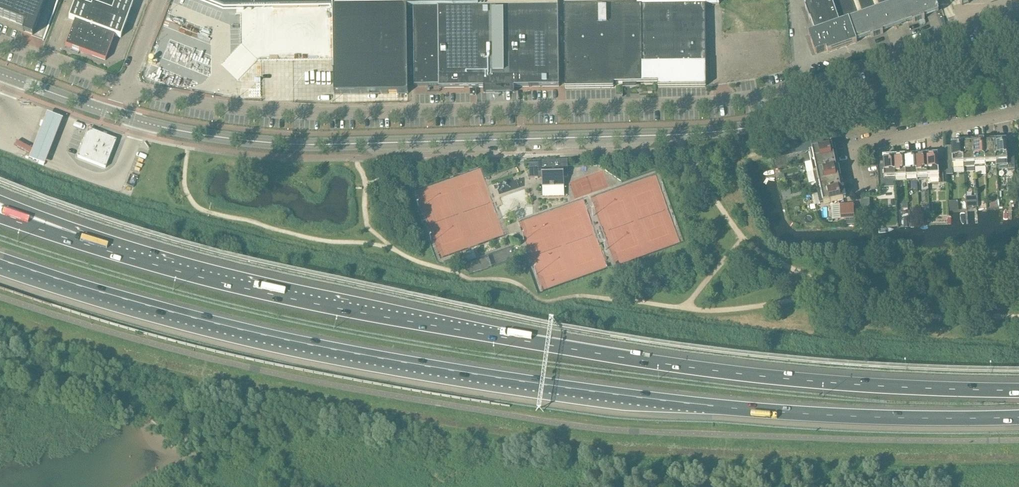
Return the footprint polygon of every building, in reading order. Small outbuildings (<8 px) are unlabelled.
[(23,26),(25,26),(23,31),(21,36),(31,40),(33,35),(45,39),(59,0),(0,0),(0,18),(23,26)] [(120,0),(115,0),(111,12),(92,5),(91,8),(75,2),(69,19),(75,21),(66,46),(105,61),(115,35),(121,38),(133,5),(120,0)] [(223,9),(334,8),(334,7),(408,7),(408,0),(200,0),(223,9)] [(408,7),(408,8),(413,8),(414,79),(414,86),(439,85),(439,88),(494,87),(494,93),(504,93),(504,87),(550,87),(553,87),(559,86),(558,0),(408,0),(408,7)] [(720,0),(565,0),(565,88),(614,88),(614,84),(658,83),(658,87),(704,87),(706,85),(705,5),(720,5),(720,0)] [(806,8),(806,9),(810,21),(811,20),(815,33),(809,35),(816,55),(827,51),(828,54),(857,43),(871,38),(883,34),(883,33),(912,23),(913,23),(925,19),(925,18),(939,13),(938,11),(939,11),(935,0),(803,0),(806,8)] [(408,7),(334,7),(334,8),(335,94),(409,93),(408,7)] [(62,120),(47,114),(35,143),(29,159),(44,166),(51,149),(62,120)] [(116,140),(88,130),(78,157),(105,168),(116,140)] [(1006,140),(995,141),(995,143),(996,163),(1007,163),(1007,170),(1015,170),(1014,148),(1007,148),(1007,143),(1006,140)] [(984,141),(973,142),(973,144),(975,164),(985,164),(984,144),(984,141)] [(995,141),(984,141),(984,144),(985,164),(996,163),(995,143),(995,141)] [(963,142),(951,143),(951,145),(952,166),(964,165),(963,145),(963,142)] [(973,142),(963,142),(963,145),(964,165),(975,164),(973,144),(973,142)] [(832,146),(812,151),(815,162),(834,158),(837,157),(834,146),(832,146)] [(927,155),(916,156),(916,158),(917,178),(928,178),(927,158),(927,155)] [(938,155),(927,155),(927,158),(928,178),(939,177),(939,185),(947,184),(945,162),(938,163),(938,157),(938,155)] [(905,156),(894,157),(894,159),(895,180),(906,179),(905,159),(905,156)] [(916,156),(905,156),(905,159),(906,179),(917,178),(916,158),(916,156)] [(834,158),(815,162),(817,172),(837,168),(839,168),(837,157),(834,158)] [(884,165),(878,166),(879,188),(896,188),(895,180),(894,159),(894,157),(883,157),(883,160),(884,165)] [(568,178),(567,161),(529,161),(529,179),(542,179),(542,197),(564,196),(564,188),(565,187),(564,178),(568,178)] [(837,168),(817,172),(819,183),(839,179),(841,178),(839,168),(837,168)] [(816,182),(813,173),(807,174),(809,184),(816,182)] [(839,179),(819,183),(821,193),(841,189),(843,189),(841,178),(839,179)] [(841,189),(821,193),(824,205),(843,200),(846,200),(846,199),(843,189),(841,189)] [(976,196),(966,197),(967,209),(977,209),(976,196)] [(862,199),(861,199),(862,222),(863,222),(871,221),(870,199),(862,199)] [(849,208),(835,208),(835,222),(849,222),(849,208)] [(476,260),(473,252),(461,256),(464,264),(476,260)]
